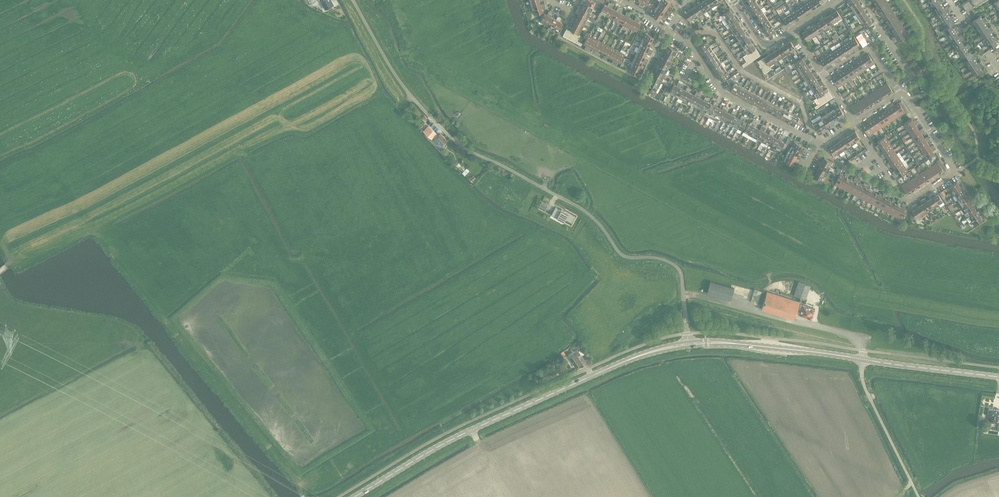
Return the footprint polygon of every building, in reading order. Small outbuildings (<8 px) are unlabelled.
[(326,9),(333,5),(331,0),(321,0),(326,9)] [(660,2),(671,9),(673,7),(669,5),(671,3),(667,0),(661,0),(660,2)] [(702,2),(707,10),(711,7),(706,0),(702,2)] [(747,5),(750,9),(758,4),(755,0),(747,5)] [(808,1),(813,9),(817,6),(813,0),(809,0),(808,1)] [(876,5),(879,10),(888,3),(886,0),(884,0),(876,5)] [(932,6),(935,10),(942,5),(941,3),(941,2),(944,0),(940,0),(932,6)] [(966,1),(971,8),(975,6),(972,0),(968,0),(966,1)] [(593,7),(581,1),(580,3),(584,5),(583,8),(591,12),(593,7)] [(808,1),(803,4),(808,12),(813,9),(808,1)] [(858,1),(850,6),(853,10),(861,5),(858,1)] [(971,8),(966,1),(962,4),(967,11),(971,8)] [(600,13),(605,15),(611,3),(609,2),(607,6),(604,4),(600,13)] [(660,2),(657,6),(665,11),(667,9),(670,11),(671,9),(660,2)] [(702,2),(698,5),(703,13),(707,10),(702,2)] [(611,3),(605,15),(609,18),(614,9),(611,8),(613,4),(611,3)] [(758,4),(750,9),(753,14),(761,8),(763,6),(761,3),(758,4)] [(888,3),(879,10),(882,14),(891,8),(888,3)] [(803,4),(799,7),(804,15),(808,12),(803,4)] [(698,5),(693,8),(699,16),(703,13),(698,5)] [(861,5),(853,10),(856,14),(863,9),(861,5)] [(942,5),(935,10),(938,15),(948,8),(947,6),(945,7),(944,7),(942,5)] [(546,6),(533,10),(534,15),(543,12),(542,9),(546,8),(546,6)] [(657,6),(654,10),(666,18),(667,16),(664,14),(665,11),(657,6)] [(614,9),(609,18),(614,20),(620,8),(618,7),(616,11),(614,9)] [(799,7),(795,10),(800,17),(804,15),(799,7)] [(578,8),(577,10),(589,16),(591,12),(583,8),(581,10),(578,8)] [(620,8),(614,20),(618,22),(623,14),(620,13),(622,9),(620,8)] [(693,8),(689,11),(694,19),(699,16),(693,8)] [(761,8),(753,14),(756,18),(764,13),(761,8)] [(891,8),(882,14),(885,19),(894,13),(891,8)] [(948,8),(938,15),(941,19),(948,14),(947,12),(947,11),(950,9),(948,8)] [(863,9),(856,14),(858,18),(866,13),(863,9)] [(589,16),(577,10),(575,12),(579,14),(578,17),(586,21),(589,16)] [(666,18),(654,10),(651,15),(659,20),(661,18),(664,20),(666,18)] [(722,15),(725,19),(733,14),(730,10),(722,15)] [(795,10),(790,12),(796,20),(800,17),(795,10)] [(837,10),(832,13),(837,21),(842,18),(837,10)] [(540,22),(545,24),(551,12),(549,11),(547,15),(544,13),(540,22)] [(694,19),(689,11),(685,14),(690,22),(694,19)] [(551,12),(545,24),(549,26),(554,18),(551,17),(553,13),(551,12)] [(623,14),(618,22),(623,25),(629,13),(627,12),(625,15),(623,14)] [(790,12),(786,15),(791,23),(796,20),(790,12)] [(629,13),(623,25),(627,27),(632,19),(629,18),(631,14),(629,13)] [(764,13),(756,18),(759,22),(767,17),(764,13)] [(832,13),(828,16),(833,24),(837,21),(832,13)] [(866,13),(858,18),(861,23),(869,18),(866,13)] [(894,13),(885,19),(888,23),(897,17),(894,13)] [(733,14),(725,19),(728,24),(736,18),(733,14)] [(948,14),(941,19),(944,24),(954,17),(953,15),(951,16),(950,16),(948,14)] [(791,23),(786,15),(782,18),(787,26),(791,23)] [(554,18),(549,26),(554,29),(560,17),(558,16),(556,19),(554,18)] [(632,19),(627,27),(632,29),(638,17),(636,16),(634,20),(632,19)] [(828,16),(824,19),(829,27),(833,24),(828,16)] [(973,21),(976,26),(987,19),(985,17),(983,19),(982,18),(980,16),(973,21)] [(560,17),(554,29),(558,31),(559,31),(563,23),(560,22),(562,18),(560,17)] [(573,17),(572,19),(584,25),(586,21),(578,17),(577,19),(573,17)] [(638,17),(632,29),(637,32),(641,24),(638,22),(640,19),(638,17)] [(767,17),(759,22),(762,26),(769,21),(767,17)] [(897,17),(888,23),(891,28),(900,22),(897,17)] [(944,24),(946,28),(947,28),(951,25),(951,26),(954,23),(953,21),(953,20),(956,18),(954,17),(944,24)] [(736,18),(728,24),(731,28),(738,23),(736,18)] [(869,18),(861,23),(864,27),(872,22),(869,18)] [(584,25),(572,19),(571,21),(574,23),(573,26),(581,30),(584,25)] [(824,19),(820,22),(825,29),(829,27),(824,19)] [(987,19),(976,26),(979,30),(986,25),(985,23),(985,22),(988,21),(987,19)] [(769,21),(762,26),(764,31),(772,25),(769,21)] [(820,22),(815,24),(820,32),(825,29),(820,22)] [(900,22),(891,28),(894,32),(903,26),(900,22)] [(738,23),(731,28),(733,32),(741,27),(738,23)] [(815,24),(811,27),(816,35),(820,32),(815,24)] [(772,25),(764,31),(767,35),(775,30),(772,25)] [(943,30),(946,35),(957,28),(956,26),(952,28),(951,26),(951,25),(947,28),(946,28),(943,30)] [(986,25),(979,30),(982,35),(992,28),(991,26),(989,28),(988,27),(986,25)] [(568,26),(567,28),(579,35),(579,34),(581,30),(573,26),(572,28),(568,26)] [(903,26),(894,32),(897,37),(906,31),(903,26)] [(741,27),(733,32),(736,36),(744,31),(741,27)] [(811,27),(807,30),(812,38),(816,35),(811,27)] [(579,35),(567,28),(563,36),(581,45),(582,43),(577,41),(580,35),(579,34),(579,35)] [(957,28),(946,35),(949,39),(957,34),(955,32),(958,30),(957,28)] [(992,28),(982,35),(985,39),(992,34),(991,32),(991,31),(994,30),(992,28)] [(812,38),(807,30),(802,33),(807,41),(812,38)] [(744,31),(736,36),(739,41),(747,35),(744,31)] [(906,31),(897,37),(900,42),(909,35),(906,31)] [(645,33),(643,38),(656,44),(657,42),(653,40),(654,37),(645,33)] [(957,34),(949,39),(952,44),(963,37),(962,35),(958,37),(957,34)] [(992,34),(985,39),(988,44),(998,37),(997,35),(995,37),(994,36),(992,34)] [(585,48),(587,50),(593,38),(588,35),(584,43),(587,45),(585,48)] [(747,35),(739,41),(742,45),(750,40),(747,35)] [(854,37),(850,40),(857,51),(859,50),(857,46),(859,44),(854,37)] [(963,37),(952,44),(955,48),(963,43),(961,41),(964,39),(963,37)] [(988,44),(991,49),(998,44),(997,41),(997,40),(998,39),(998,38),(998,37),(988,44)] [(593,38),(587,50),(589,51),(591,47),(593,48),(598,40),(593,38)] [(643,38),(641,43),(650,47),(651,44),(655,46),(656,44),(643,38)] [(598,40),(593,48),(596,49),(594,53),(596,54),(602,42),(598,40)] [(750,40),(742,45),(745,49),(753,44),(750,40)] [(850,40),(845,42),(850,50),(853,49),(855,52),(857,51),(850,40)] [(699,46),(702,51),(710,46),(707,41),(699,46)] [(790,41),(786,44),(791,52),(795,49),(790,41)] [(602,42),(596,54),(598,55),(600,52),(602,53),(607,45),(602,42)] [(845,42),(841,45),(848,57),(850,55),(848,52),(850,50),(845,42)] [(641,43),(639,47),(651,53),(652,51),(649,49),(650,47),(641,43)] [(963,43),(955,48),(958,53),(969,46),(968,44),(964,46),(963,43)] [(745,49),(747,53),(748,54),(755,48),(753,44),(745,49)] [(786,44),(782,47),(787,54),(791,52),(786,44)] [(607,45),(602,53),(605,54),(603,58),(605,59),(611,47),(607,45)] [(841,45),(837,48),(842,56),(844,54),(846,58),(848,57),(841,45)] [(710,46),(702,51),(705,55),(713,50),(710,46)] [(969,46),(958,53),(961,58),(962,57),(969,52),(967,50),(970,48),(969,46)] [(611,47),(605,59),(607,60),(609,56),(611,58),(616,49),(611,47)] [(639,47),(637,52),(646,56),(647,53),(650,55),(651,53),(639,47)] [(669,47),(667,51),(675,56),(678,51),(669,47)] [(782,47),(777,49),(782,57),(787,54),(782,47)] [(748,54),(747,53),(743,56),(747,62),(742,65),(744,67),(761,55),(756,48),(755,48),(748,54)] [(837,48),(832,51),(840,62),(842,61),(840,57),(842,56),(837,48)] [(616,49),(611,58),(614,59),(612,63),(614,64),(620,52),(616,49)] [(777,49),(773,52),(778,60),(782,57),(777,49)] [(713,50),(705,55),(708,59),(715,54),(713,50)] [(667,51),(664,56),(673,60),(675,56),(667,51)] [(832,51),(828,53),(833,61),(836,60),(838,63),(840,62),(832,51)] [(962,57),(965,61),(976,54),(975,52),(972,54),(971,54),(970,51),(969,52),(962,57)] [(620,52),(614,64),(616,65),(618,61),(621,63),(625,54),(620,52)] [(637,52),(635,57),(647,62),(648,60),(644,58),(646,56),(637,52)] [(773,52),(769,55),(774,63),(778,60),(773,52)] [(828,53),(824,56),(831,68),(833,66),(831,63),(833,61),(828,53)] [(715,54),(708,59),(710,64),(718,58),(715,54)] [(868,54),(864,57),(870,67),(875,63),(868,54)] [(976,54),(965,61),(968,66),(976,61),(974,58),(975,57),(977,56),(976,54)] [(769,55),(764,58),(769,66),(770,66),(774,63),(769,55)] [(664,56),(662,60),(670,65),(673,60),(664,56)] [(794,63),(797,68),(805,63),(804,60),(807,58),(806,56),(794,63)] [(831,68),(824,56),(819,59),(825,67),(827,65),(829,69),(831,68)] [(635,57),(633,61),(641,65),(642,63),(646,65),(647,62),(635,57)] [(764,58),(764,57),(758,61),(760,65),(759,66),(764,74),(772,69),(770,66),(769,66),(764,58)] [(864,57),(859,60),(865,70),(870,67),(864,57)] [(718,58),(710,64),(713,68),(721,63),(718,58)] [(662,60),(660,65),(668,69),(670,65),(662,60)] [(859,60),(855,63),(861,72),(865,70),(859,60)] [(633,61),(631,66),(643,72),(644,69),(640,68),(641,65),(633,61)] [(976,61),(968,66),(971,70),(982,63),(981,61),(978,63),(977,63),(976,61)] [(798,73),(800,72),(811,64),(810,62),(807,65),(805,63),(797,68),(795,69),(798,73)] [(721,63),(713,68),(716,72),(724,67),(721,63)] [(855,63),(850,66),(856,75),(861,72),(855,63)] [(982,63),(971,70),(974,75),(982,70),(980,67),(981,66),(983,65),(982,63)] [(811,64),(800,72),(803,76),(811,71),(809,69),(813,66),(811,64)] [(660,65),(657,69),(666,74),(668,69),(660,65)] [(643,72),(631,66),(629,71),(637,75),(638,72),(642,74),(643,72)] [(850,66),(845,69),(852,78),(856,75),(850,66)] [(724,67),(716,72),(719,76),(727,71),(724,67)] [(657,69),(655,74),(663,78),(666,74),(657,69)] [(845,69),(841,72),(847,81),(852,78),(845,69)] [(727,71),(719,76),(722,81),(730,76),(727,71)] [(811,71),(803,76),(806,80),(817,73),(816,71),(812,73),(811,71)] [(841,72),(836,75),(843,84),(847,81),(841,72)] [(817,73),(806,80),(809,85),(816,80),(815,77),(818,75),(817,73)] [(655,74),(652,79),(661,83),(663,78),(655,74)] [(843,84),(836,75),(832,78),(838,87),(843,84)] [(730,78),(727,80),(730,85),(733,86),(730,91),(735,94),(739,85),(740,83),(730,78)] [(652,79),(650,83),(658,87),(661,83),(652,79)] [(676,86),(674,84),(669,92),(674,95),(681,81),(679,80),(676,86)] [(816,80),(809,85),(811,89),(823,82),(821,80),(818,82),(816,80)] [(681,81),(674,95),(679,97),(683,89),(681,88),(683,84),(682,84),(683,82),(681,81)] [(823,82),(811,89),(814,93),(822,88),(821,86),(824,84),(823,82)] [(658,87),(650,83),(648,88),(656,92),(658,87)] [(887,83),(882,86),(889,95),(893,92),(887,83)] [(739,85),(735,94),(739,96),(744,88),(739,85)] [(882,86),(878,89),(884,98),(889,95),(882,86)] [(683,89),(679,97),(683,100),(690,88),(687,87),(685,90),(683,89)] [(690,88),(683,100),(688,102),(692,94),(690,93),(692,89),(690,88)] [(744,88),(739,96),(744,98),(748,90),(744,88)] [(814,93),(817,98),(828,90),(827,88),(823,90),(822,88),(814,93)] [(878,89),(873,92),(880,101),(884,98),(878,89)] [(748,90),(744,98),(748,101),(753,93),(748,90)] [(817,98),(816,98),(819,104),(815,107),(816,109),(833,97),(828,90),(817,98)] [(692,94),(688,102),(692,104),(699,92),(696,91),(695,95),(692,94)] [(699,92),(692,104),(697,107),(701,98),(699,97),(701,94),(699,92)] [(873,92),(869,95),(875,104),(880,101),(873,92)] [(753,93),(748,101),(753,103),(757,95),(753,93)] [(757,95),(753,103),(757,106),(762,97),(757,95)] [(869,95),(864,98),(871,107),(875,104),(869,95)] [(697,107),(701,109),(708,97),(705,96),(704,100),(701,98),(697,107)] [(701,109),(699,112),(704,115),(710,103),(708,102),(710,98),(708,97),(701,109)] [(762,97),(757,106),(762,108),(766,100),(762,97)] [(864,98),(860,101),(866,110),(871,107),(864,98)] [(766,100),(762,108),(767,110),(771,102),(766,100)] [(710,103),(704,115),(709,117),(717,102),(715,101),(713,105),(710,103)] [(860,101),(855,104),(862,113),(866,110),(860,101)] [(717,102),(709,117),(713,120),(719,108),(717,107),(719,103),(717,102)] [(771,102),(767,110),(771,113),(775,105),(771,102)] [(899,102),(894,106),(900,115),(905,112),(904,111),(903,109),(902,108),(902,106),(901,105),(900,104),(899,102)] [(862,113),(855,104),(851,107),(857,116),(862,113)] [(775,105),(771,113),(776,115),(780,107),(775,105)] [(719,108),(713,120),(718,122),(720,119),(719,119),(726,107),(724,106),(722,109),(719,108)] [(839,106),(834,109),(842,121),(844,119),(842,116),(844,114),(839,106)] [(894,106),(890,109),(896,118),(900,115),(894,106)] [(719,119),(720,119),(724,121),(728,113),(726,112),(728,108),(726,107),(719,119)] [(780,107),(776,115),(780,118),(784,109),(780,107)] [(784,109),(780,118),(785,120),(789,112),(784,109)] [(834,109),(830,112),(835,120),(838,118),(840,122),(842,121),(834,109)] [(890,109),(885,111),(891,121),(896,118),(890,109)] [(728,113),(724,121),(728,124),(735,111),(733,110),(731,114),(728,113)] [(735,111),(728,124),(733,126),(737,118),(735,116),(737,113),(735,111)] [(885,111),(881,114),(887,124),(891,121),(885,111)] [(789,112),(785,120),(789,122),(793,114),(789,112)] [(830,112),(826,115),(833,126),(835,125),(833,121),(835,120),(830,112)] [(793,114),(789,122),(794,125),(796,122),(798,123),(800,118),(798,117),(793,114)] [(881,114),(876,117),(882,127),(887,124),(881,114)] [(737,118),(733,126),(738,128),(744,116),(742,115),(740,119),(737,118)] [(826,115),(822,118),(827,125),(829,124),(831,128),(833,126),(826,115)] [(744,116),(738,128),(742,131),(747,122),(744,121),(746,117),(744,116)] [(876,117),(872,120),(878,130),(882,127),(876,117)] [(822,118),(817,120),(825,132),(827,130),(824,127),(827,125),(822,118)] [(904,124),(907,128),(918,121),(917,119),(913,121),(912,119),(904,124)] [(825,132),(817,120),(813,123),(818,131),(820,130),(823,133),(825,132)] [(872,120),(867,123),(873,133),(878,130),(872,120)] [(744,131),(748,134),(755,122),(753,121),(751,125),(748,123),(744,131)] [(918,121),(907,128),(910,133),(918,128),(916,125),(920,123),(918,121)] [(755,122),(748,134),(753,136),(757,128),(755,127),(757,123),(755,122)] [(873,133),(867,123),(862,126),(869,136),(873,133)] [(429,126),(424,131),(432,139),(441,148),(443,145),(442,145),(447,140),(441,134),(438,137),(436,135),(437,134),(429,126)] [(757,128),(753,136),(757,139),(764,127),(762,126),(760,129),(757,128)] [(764,127),(757,139),(762,141),(766,133),(764,132),(766,128),(764,127)] [(918,128),(910,133),(912,137),(924,130),(923,128),(919,130),(918,128)] [(766,133),(762,141),(766,143),(773,131),(771,130),(769,134),(766,133)] [(924,130),(912,137),(915,141),(923,136),(922,134),(925,132),(924,130)] [(773,131),(766,143),(771,146),(775,138),(773,136),(775,133),(773,131)] [(855,131),(851,134),(856,142),(860,139),(855,131)] [(851,134),(847,137),(852,145),(856,142),(851,134)] [(774,152),(776,148),(775,148),(782,136),(780,135),(778,139),(775,138),(771,146),(769,149),(774,152)] [(775,148),(776,148),(780,151),(785,142),(782,141),(784,137),(782,136),(775,148)] [(875,146),(877,148),(888,141),(885,136),(877,141),(879,144),(875,146)] [(923,136),(915,141),(918,146),(929,138),(928,136),(925,138),(923,136)] [(847,137),(842,140),(847,147),(852,145),(847,137)] [(929,138),(918,146),(921,150),(929,145),(927,142),(931,140),(929,138)] [(842,140),(838,142),(843,150),(847,147),(842,140)] [(794,141),(791,146),(803,152),(804,150),(801,148),(802,146),(794,141)] [(888,141),(877,148),(878,150),(882,148),(883,150),(891,145),(888,141)] [(838,142),(834,145),(839,153),(843,150),(838,142)] [(839,153),(834,145),(829,148),(834,156),(839,153)] [(881,155),(882,157),(894,149),(891,145),(883,150),(884,153),(881,155)] [(929,145),(921,150),(924,154),(935,147),(934,145),(930,147),(929,145)] [(791,146),(789,151),(797,155),(798,153),(802,155),(803,152),(791,146)] [(935,147),(924,154),(927,159),(935,153),(933,151),(936,149),(935,147)] [(894,149),(882,157),(884,159),(887,157),(889,159),(896,154),(894,149)] [(789,151),(786,155),(798,161),(800,159),(796,157),(797,155),(789,151)] [(887,163),(888,165),(899,158),(896,154),(889,159),(890,161),(887,163)] [(798,161),(786,155),(784,160),(782,159),(781,162),(786,164),(788,162),(792,164),(794,162),(797,164),(798,161)] [(824,158),(822,162),(830,167),(833,162),(824,158)] [(899,158),(888,165),(889,167),(893,165),(894,167),(902,162),(899,158)] [(822,162),(819,167),(828,171),(830,167),(822,162)] [(892,172),(893,174),(905,166),(902,162),(894,167),(896,170),(892,172)] [(938,162),(933,165),(939,175),(944,171),(943,170),(942,169),(942,167),(941,166),(940,165),(939,163),(938,162)] [(933,165),(929,168),(935,178),(939,175),(933,165)] [(905,166),(893,174),(895,176),(898,174),(900,176),(908,171),(905,166)] [(819,167),(817,171),(825,176),(828,171),(819,167)] [(929,168),(924,171),(930,180),(935,178),(929,168)] [(825,176),(817,171),(815,176),(817,178),(816,180),(821,183),(823,180),(825,176)] [(924,171),(920,174),(926,183),(930,180),(924,171)] [(835,184),(840,187),(845,177),(840,174),(835,184)] [(920,174),(915,177),(921,186),(926,183),(920,174)] [(845,177),(840,187),(844,189),(850,179),(845,177)] [(915,177),(911,180),(917,189),(921,186),(915,177)] [(850,179),(844,189),(849,192),(854,182),(850,179)] [(911,180),(906,183),(912,192),(917,189),(911,180)] [(949,187),(952,191),(960,186),(957,181),(949,187)] [(854,182),(849,192),(854,194),(859,184),(854,182)] [(912,192),(906,183),(901,186),(908,195),(912,192)] [(859,184),(854,194),(859,197),(864,187),(859,184)] [(960,186),(952,191),(955,195),(963,190),(960,186)] [(864,187),(859,197),(864,199),(869,189),(864,187)] [(869,189),(864,199),(868,202),(874,192),(869,189)] [(963,190),(955,195),(958,200),(965,194),(963,190)] [(874,192),(868,202),(873,205),(879,194),(874,192)] [(933,192),(931,193),(939,205),(943,202),(938,194),(935,195),(933,192)] [(931,198),(929,200),(934,207),(939,205),(931,193),(929,195),(931,198)] [(879,194),(873,205),(878,207),(883,197),(879,194)] [(965,194),(958,200),(960,204),(968,199),(965,194)] [(883,197),(878,207),(883,210),(888,199),(883,197)] [(925,198),(923,199),(930,210),(934,207),(929,200),(927,201),(925,198)] [(888,199),(883,210),(888,212),(893,202),(888,199)] [(923,204),(921,205),(926,213),(930,210),(923,199),(921,200),(923,204)] [(968,199),(960,204),(963,208),(971,203),(968,199)] [(893,202),(888,212),(892,215),(898,204),(893,202)] [(916,203),(914,204),(922,216),(926,213),(921,205),(918,207),(916,203)] [(971,203),(963,208),(962,209),(964,214),(966,212),(974,207),(971,203)] [(898,204),(892,215),(897,217),(902,207),(898,204)] [(922,216),(914,204),(912,206),(914,209),(912,211),(917,219),(922,216)] [(551,215),(561,220),(562,218),(572,223),(575,217),(565,211),(564,212),(556,207),(551,215)] [(902,207),(897,217),(902,220),(907,210),(902,207)] [(974,207),(966,212),(969,217),(977,212),(974,207)] [(977,212),(969,217),(972,221),(980,216),(977,212)] [(980,216),(972,221),(975,226),(976,225),(982,220),(980,216)] [(731,300),(732,299),(735,288),(710,282),(707,293),(731,300)] [(806,300),(810,286),(799,282),(794,295),(801,298),(806,300)] [(755,289),(751,302),(757,304),(761,291),(755,289)] [(800,315),(812,319),(815,309),(799,304),(800,301),(799,300),(799,302),(767,291),(761,309),(794,320),(796,314),(800,315)] [(576,354),(570,358),(575,367),(582,362),(578,356),(581,354),(577,349),(575,351),(577,354),(576,354)] [(990,408),(989,415),(991,415),(990,422),(998,423),(998,409),(990,408)]
